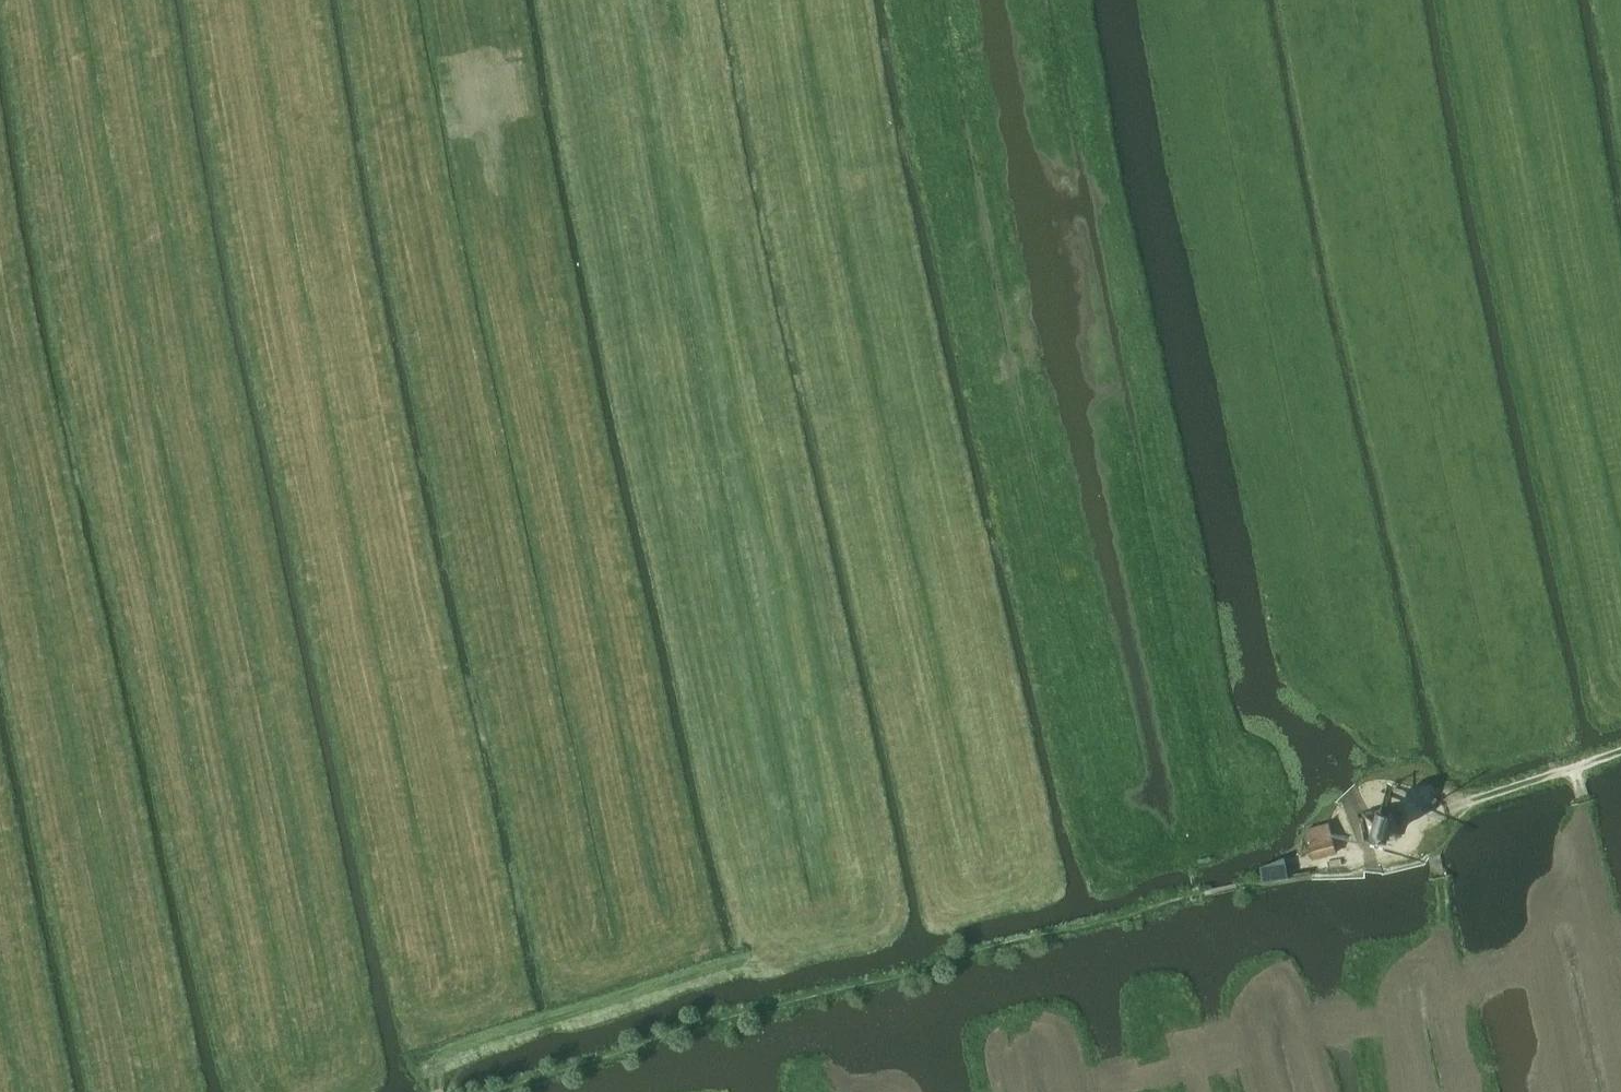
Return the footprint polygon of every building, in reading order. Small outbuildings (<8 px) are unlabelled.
[(1400,836),(1394,807),(1363,814),(1370,843),(1400,836)] [(1338,855),(1334,838),(1308,844),(1312,860),(1338,855)]
